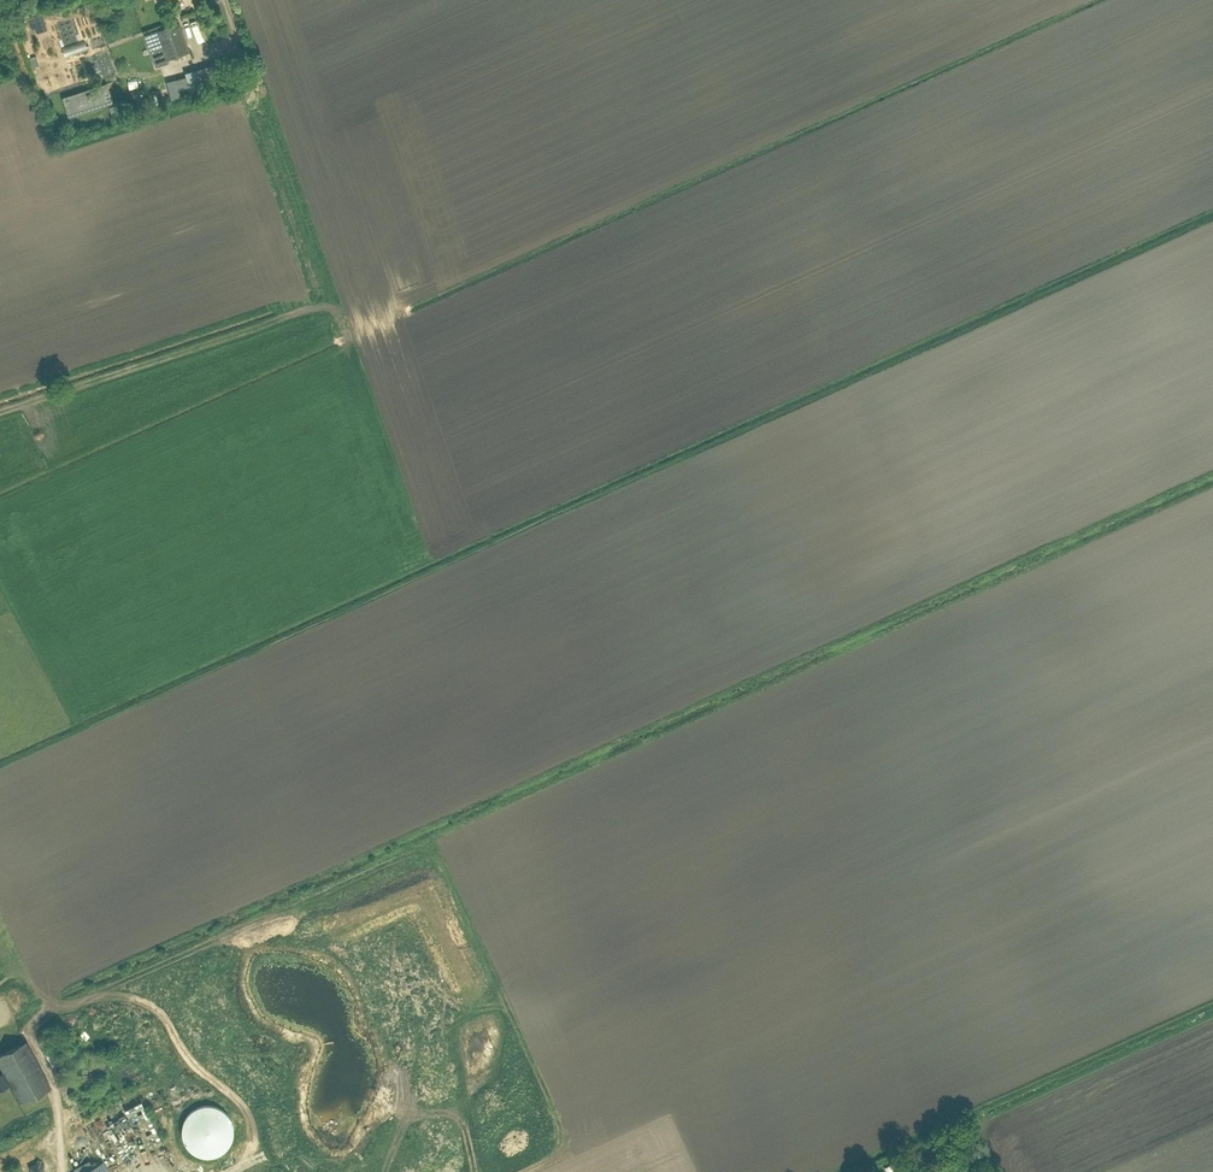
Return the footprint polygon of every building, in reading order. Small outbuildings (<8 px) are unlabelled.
[(43,14),(29,19),(32,29),(46,25),(43,14)] [(191,51),(180,22),(157,31),(167,60),(191,51)] [(217,61),(211,63),(215,75),(222,72),(217,61)] [(174,76),(167,77),(173,97),(179,96),(174,76)] [(101,88),(66,99),(71,113),(105,102),(101,88)] [(20,1103),(52,1086),(28,1039),(0,1054),(0,1064),(20,1103)] [(10,1085),(3,1072),(0,1074),(0,1091),(10,1085)] [(94,1109),(99,1115),(108,1108),(102,1101),(94,1109)] [(183,1138),(184,1140),(185,1142),(186,1144),(187,1146),(189,1148),(190,1149),(192,1151),(194,1152),(196,1153),(198,1154),(200,1155),(202,1156),(204,1156),(207,1156),(209,1156),(211,1156),(213,1156),(216,1155),(218,1154),(220,1154),(222,1152),(224,1151),(225,1150),(227,1148),(228,1146),(230,1145),(231,1143),(232,1141),(233,1139),(233,1136),(234,1134),(234,1132),(234,1130),(234,1128),(233,1125),(233,1123),(232,1121),(231,1119),(230,1117),(229,1115),(227,1113),(226,1112),(224,1110),(222,1109),(220,1108),(218,1107),(216,1106),(214,1105),(212,1105),(209,1105),(207,1105),(205,1105),(203,1105),(201,1106),(198,1107),(196,1107),(194,1109),(192,1110),(191,1111),(189,1113),(188,1115),(186,1116),(185,1118),(184,1120),(183,1123),(183,1125),(182,1127),(182,1129),(182,1132),(182,1134),(183,1136),(183,1138)] [(103,1161),(81,1171),(109,1171),(103,1161)]
